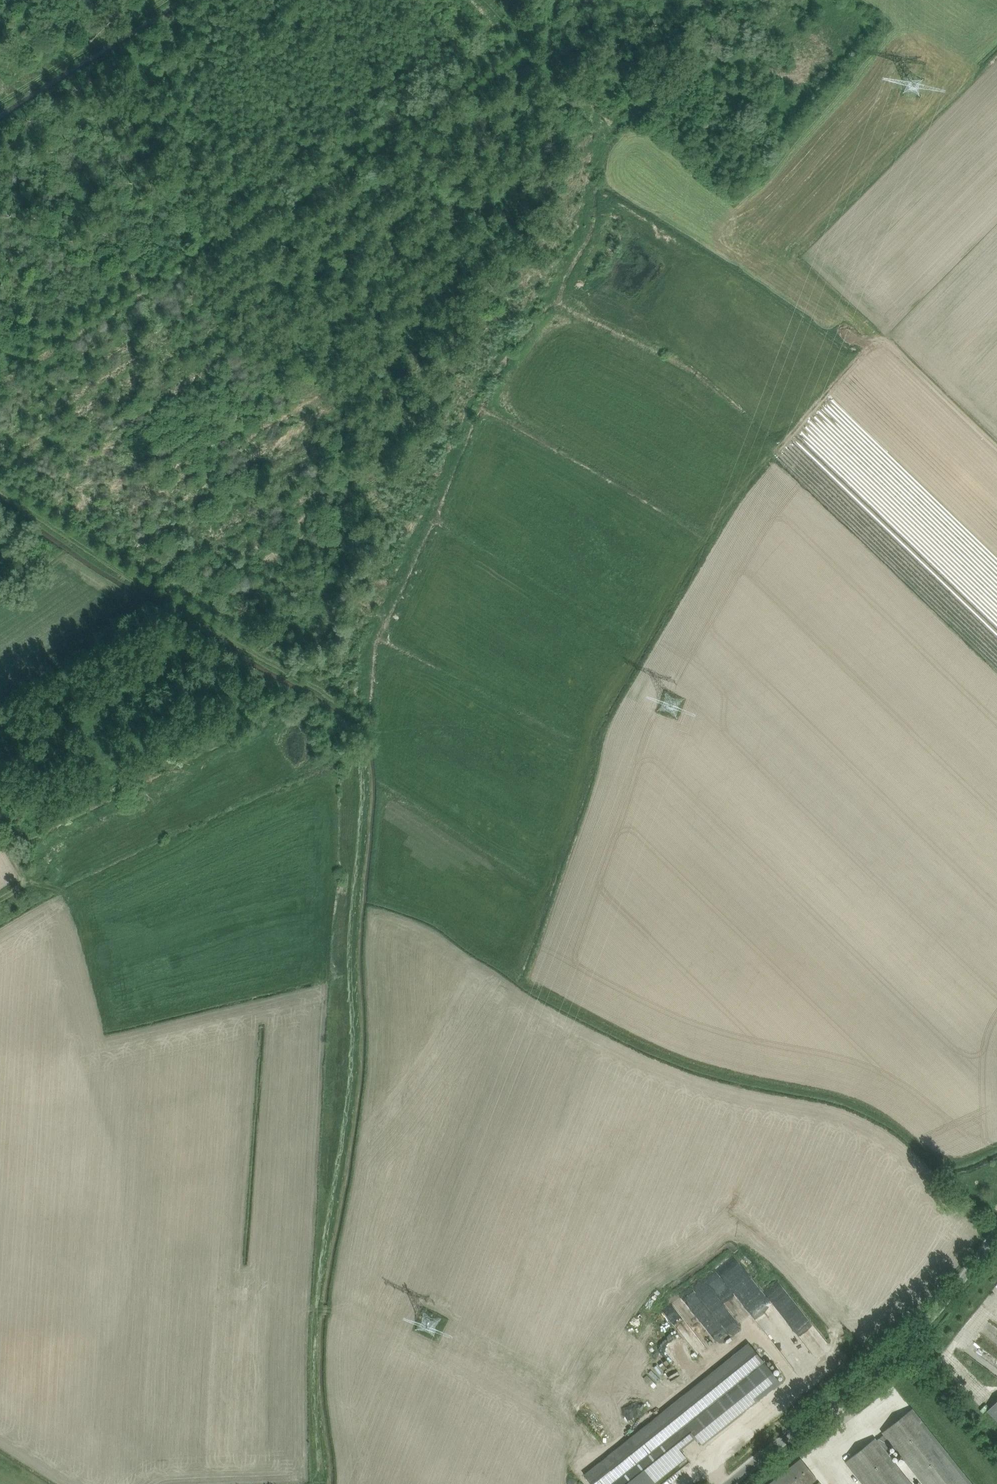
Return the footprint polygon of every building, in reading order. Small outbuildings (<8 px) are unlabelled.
[(739,1324),(749,1316),(718,1272),(707,1279),(739,1324)] [(803,1322),(808,1319),(781,1282),(767,1292),(809,1351),(819,1344),(803,1322)] [(695,1290),(664,1314),(680,1333),(690,1325),(694,1330),(703,1323),(716,1341),(728,1332),(695,1290)] [(615,1483),(653,1483),(686,1457),(680,1450),(697,1437),(702,1444),(780,1381),(748,1342),(583,1473),(592,1483),(612,1483),(613,1483),(615,1483)] [(986,1411),(996,1421),(996,1400),(986,1411)] [(875,1439),(845,1462),(863,1483),(911,1483),(881,1446),(889,1441),(923,1483),(972,1483),(912,1409),(883,1432),(884,1434),(876,1441),(875,1439)] [(816,1478),(801,1459),(769,1483),(809,1483),(816,1478)]
